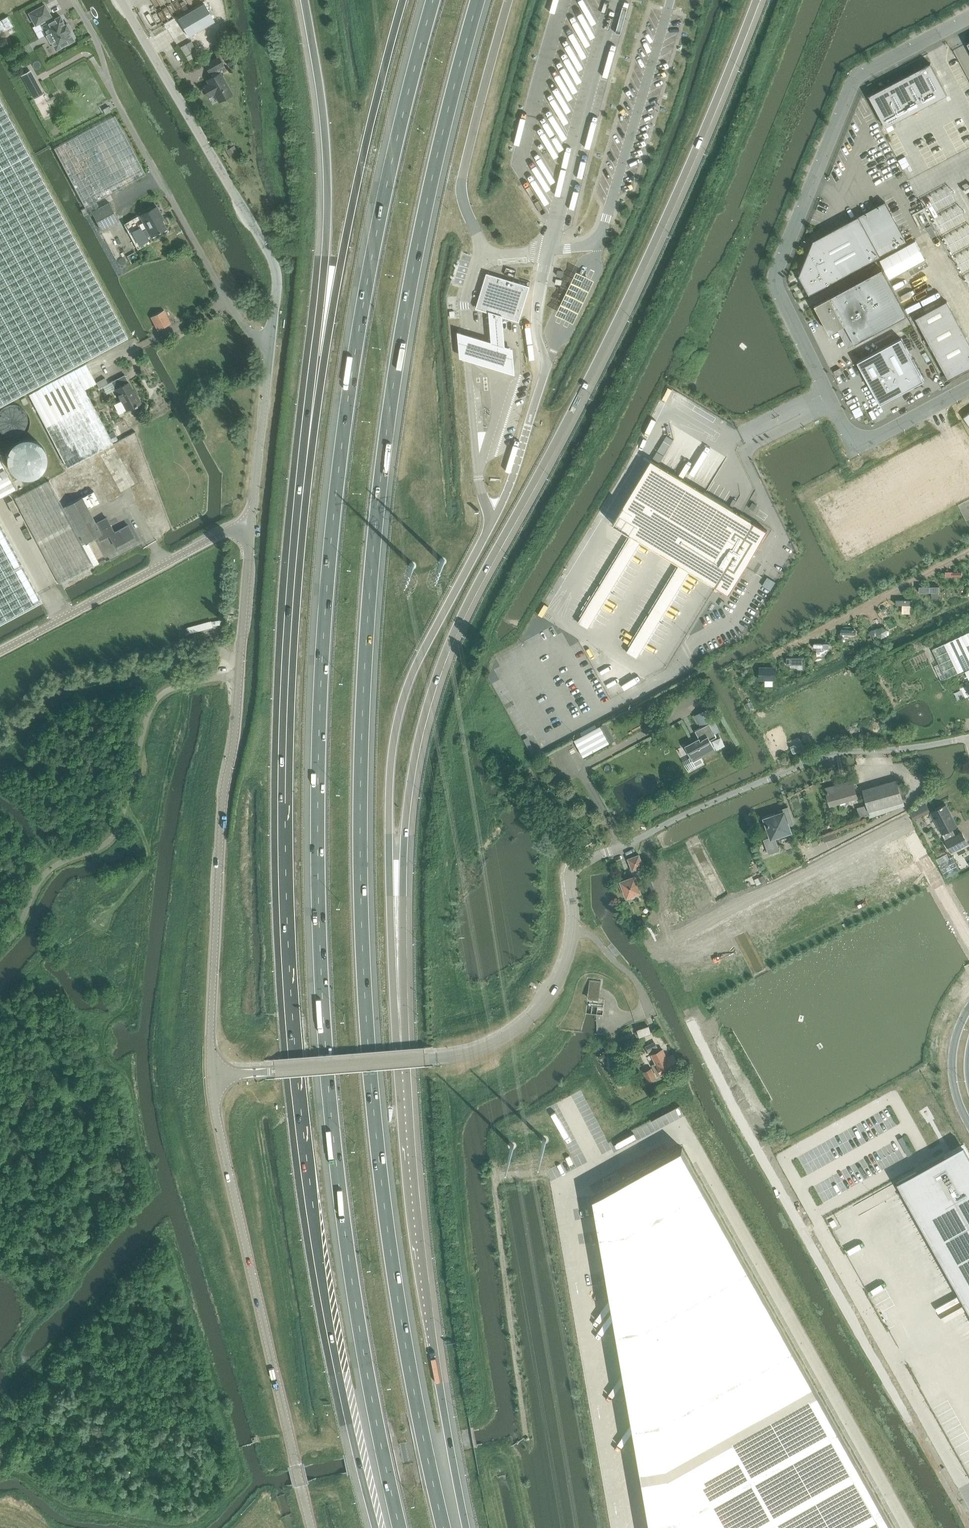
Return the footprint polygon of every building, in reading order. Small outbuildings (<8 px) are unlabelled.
[(178,19),(188,36),(214,21),(204,3),(178,19)] [(46,19),(48,23),(43,25),(56,49),(73,40),(69,31),(70,31),(66,24),(65,24),(60,16),(51,21),(49,17),(51,16),(45,4),(30,12),(36,25),(46,19)] [(0,20),(0,33),(13,26),(7,16),(0,20)] [(191,40),(186,44),(191,53),(196,50),(191,40)] [(186,44),(180,47),(186,56),(191,53),(186,44)] [(225,48),(219,51),(222,57),(228,53),(225,48)] [(195,51),(186,56),(189,61),(198,56),(195,51)] [(219,101),(231,94),(220,74),(219,74),(217,70),(223,66),(218,57),(205,65),(209,73),(210,73),(212,77),(207,80),(209,83),(202,87),(208,97),(214,94),(219,101)] [(933,62),(872,95),(889,127),(951,94),(933,62)] [(31,71),(22,75),(34,98),(43,93),(31,71)] [(128,337),(100,286),(32,162),(30,158),(28,154),(27,152),(0,102),(0,406),(128,337)] [(85,207),(82,209),(85,215),(99,207),(96,201),(145,175),(114,116),(53,147),(85,207)] [(234,145),(225,150),(232,161),(240,156),(234,145)] [(95,210),(91,212),(97,222),(101,229),(119,220),(110,202),(95,210)] [(806,260),(799,275),(809,295),(881,256),(907,242),(885,202),(859,216),(813,241),(809,251),(812,256),(806,260)] [(155,207),(124,224),(137,250),(146,245),(150,237),(166,228),(155,207)] [(915,240),(880,259),(890,278),(925,259),(915,240)] [(907,315),(882,269),(815,305),(830,333),(845,325),(855,344),(907,315)] [(578,273),(556,316),(574,325),(595,281),(578,273)] [(514,283),(487,275),(477,309),(489,313),(503,317),(519,322),(529,288),(514,283)] [(915,317),(949,379),(968,368),(968,341),(947,300),(915,317)] [(164,310),(150,317),(157,330),(171,324),(164,310)] [(458,334),(460,359),(515,375),(514,350),(506,347),(503,317),(489,313),(492,344),(458,334)] [(924,380),(901,338),(857,362),(880,404),(924,380)] [(29,394),(32,400),(67,467),(113,443),(84,389),(96,383),(98,387),(107,382),(105,378),(95,383),(86,364),(29,394)] [(840,368),(834,371),(837,376),(843,373),(840,368)] [(125,373),(111,380),(116,389),(115,390),(121,401),(114,404),(119,413),(125,410),(140,402),(135,394),(134,394),(128,383),(129,382),(125,373)] [(114,430),(109,433),(114,443),(119,440),(114,430)] [(8,453),(7,457),(7,460),(7,463),(8,466),(9,468),(12,472),(13,473),(15,475),(18,477),(21,478),(22,478),(26,478),(27,478),(30,478),(32,478),(35,476),(37,475),(40,473),(42,471),(43,468),(45,466),(45,463),(46,459),(45,456),(45,454),(44,451),(43,449),(41,447),(40,445),(37,443),(34,441),(32,440),(28,440),(25,440),(22,440),(19,441),(15,443),(12,446),(9,450),(8,453)] [(15,488),(0,459),(0,496),(15,488)] [(768,530),(651,460),(613,524),(631,535),(578,622),(588,628),(641,541),(679,564),(627,651),(637,658),(690,571),(716,586),(729,594),(755,551),(768,530)] [(48,481),(14,499),(59,584),(99,563),(88,541),(97,536),(99,540),(110,535),(116,546),(134,536),(128,525),(114,532),(106,517),(96,523),(82,497),(62,507),(48,481)] [(18,510),(13,500),(7,502),(13,513),(18,510)] [(42,601),(38,595),(0,522),(0,623),(42,601)] [(937,585),(921,585),(921,593),(937,594),(937,585)] [(212,620),(185,628),(187,634),(214,626),(213,626),(212,621),(212,620)] [(856,629),(839,629),(839,635),(844,635),(844,637),(852,637),(852,635),(856,635),(856,629)] [(884,629),(879,631),(878,637),(884,640),(889,637),(889,632),(884,629)] [(933,650),(939,665),(935,667),(942,682),(968,669),(968,633),(933,650)] [(774,679),(774,668),(760,668),(760,679),(774,679)] [(751,701),(745,703),(749,710),(754,707),(751,701)] [(703,762),(700,757),(715,749),(710,740),(717,736),(710,724),(695,732),(699,739),(686,746),(691,756),(689,758),(694,767),(703,762)] [(610,743),(601,725),(575,739),(584,757),(610,743)] [(792,749),(803,745),(801,741),(790,745),(792,749)] [(803,745),(792,749),(794,755),(802,751),(805,750),(804,748),(803,745)] [(831,804),(857,797),(852,781),(826,789),(831,804)] [(897,781),(862,791),(867,806),(869,816),(870,818),(904,806),(903,802),(901,795),(907,793),(905,783),(898,785),(897,781)] [(941,834),(942,834),(945,840),(951,852),(968,844),(962,831),(955,835),(952,829),(955,827),(948,815),(950,814),(945,805),(930,813),(941,834)] [(867,806),(858,809),(860,818),(869,816),(867,806)] [(771,837),(764,840),(769,854),(779,850),(775,837),(791,831),(789,826),(794,824),(788,807),(779,810),(780,813),(765,818),(771,837)] [(836,832),(822,836),(824,842),(837,837),(836,833),(836,832)] [(817,838),(810,841),(812,846),(812,847),(819,844),(817,838)] [(633,870),(644,866),(639,855),(629,859),(633,870)] [(952,856),(938,863),(946,877),(959,870),(952,856)] [(627,897),(641,892),(635,877),(630,879),(628,879),(625,881),(621,882),(619,883),(622,891),(624,891),(627,897)] [(645,883),(640,885),(643,891),(644,890),(645,895),(656,891),(654,885),(647,888),(645,883)] [(590,979),(588,998),(599,999),(601,981),(590,979)] [(651,1033),(649,1026),(638,1030),(640,1036),(651,1033)] [(678,1068),(679,1067),(674,1056),(673,1057),(672,1056),(667,1059),(663,1051),(652,1057),(658,1067),(654,1069),(658,1078),(678,1068)] [(657,1077),(652,1067),(643,1071),(647,1081),(657,1077)] [(897,1182),(968,1310),(968,1154),(964,1144),(945,1155),(897,1182)] [(593,1197),(651,1527),(895,1527),(682,1147),(593,1197)]
